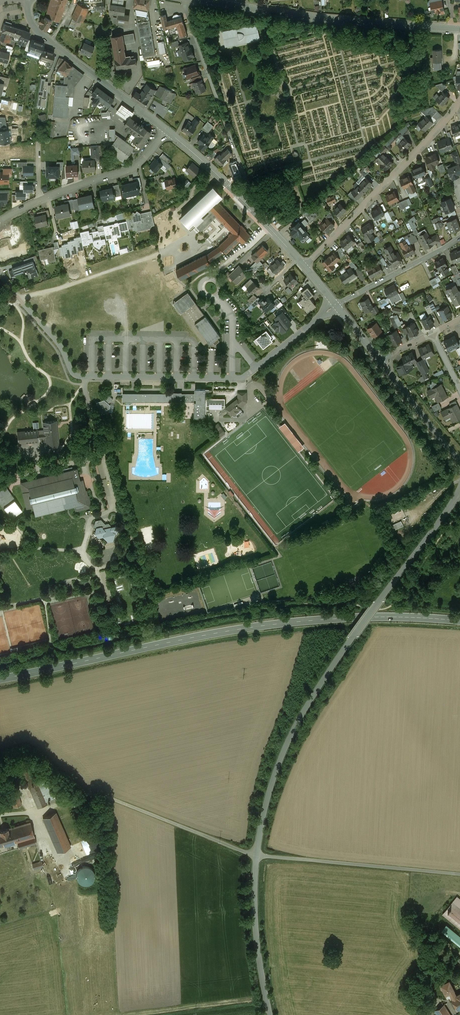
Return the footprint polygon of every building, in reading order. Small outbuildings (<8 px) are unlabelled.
[(49,5),(64,10),(67,0),(51,0),(49,5)] [(90,2),(97,1),(98,9),(105,9),(104,1),(102,1),(102,0),(90,0),(90,2)] [(134,7),(135,7),(148,10),(150,0),(135,0),(134,7)] [(443,10),(441,0),(430,0),(428,3),(431,3),(433,12),(436,11),(437,12),(440,12),(439,11),(443,10)] [(89,8),(78,4),(72,18),(73,18),(78,20),(83,22),(89,8)] [(126,7),(111,4),(111,5),(110,12),(115,13),(114,18),(116,18),(117,16),(119,16),(119,14),(125,15),(125,14),(126,7)] [(64,10),(49,5),(46,16),(51,17),(50,18),(60,22),(64,10)] [(148,10),(135,7),(143,57),(155,55),(148,10)] [(130,15),(125,14),(125,15),(119,14),(119,16),(118,22),(119,22),(124,22),(128,23),(130,15)] [(179,16),(177,15),(174,15),(173,18),(174,19),(167,21),(166,17),(166,14),(161,16),(164,29),(174,26),(176,33),(177,33),(178,37),(187,34),(182,17),(180,18),(179,16)] [(53,21),(46,16),(44,18),(42,17),(39,22),(41,23),(40,26),(47,30),(46,31),(52,35),(55,29),(50,26),(53,21)] [(78,20),(73,18),(69,26),(74,28),(78,20)] [(2,31),(2,32),(0,37),(0,40),(7,42),(9,43),(11,38),(9,37),(10,35),(19,37),(22,29),(10,25),(11,23),(6,22),(5,24),(4,23),(2,31)] [(257,24),(222,31),(225,47),(260,39),(257,24)] [(30,33),(22,30),(22,29),(19,37),(19,38),(17,43),(25,45),(27,39),(30,33)] [(122,35),(112,36),(117,68),(137,65),(136,58),(134,58),(134,55),(126,56),(124,47),(125,47),(122,35)] [(44,44),(31,40),(31,41),(29,47),(28,49),(41,53),(44,44)] [(188,42),(179,45),(184,60),(194,56),(192,51),(191,51),(188,42)] [(84,43),(83,46),(82,46),(82,47),(82,48),(80,52),(85,54),(85,53),(91,55),(93,51),(95,47),(84,43)] [(54,53),(43,49),(39,59),(47,62),(50,63),(51,63),(53,55),(54,53)] [(441,50),(433,50),(433,57),(430,57),(430,62),(433,62),(434,69),(442,69),(441,62),(442,62),(441,50)] [(0,51),(0,61),(8,63),(10,53),(0,51)] [(52,68),(56,57),(53,55),(51,63),(50,63),(47,62),(46,66),(52,68)] [(63,62),(58,69),(61,71),(64,74),(63,85),(55,84),(52,116),(68,118),(69,97),(73,97),(74,86),(83,75),(65,60),(63,62)] [(63,62),(58,60),(54,69),(53,72),(56,74),(57,72),(59,74),(61,71),(58,69),(63,62)] [(194,66),(187,68),(186,67),(184,68),(183,69),(184,71),(185,72),(186,73),(186,74),(188,78),(192,76),(199,74),(198,73),(196,66),(194,66)] [(0,76),(0,77),(0,82),(3,83),(3,85),(7,86),(9,78),(0,76)] [(42,79),(42,78),(41,78),(39,92),(40,92),(40,91),(43,92),(42,95),(39,95),(39,94),(37,105),(38,106),(38,105),(41,106),(40,107),(41,107),(41,105),(45,105),(45,107),(46,107),(47,92),(48,85),(48,81),(47,81),(47,82),(45,82),(45,78),(45,79),(42,79)] [(202,79),(193,82),(197,93),(205,90),(202,79)] [(443,83),(435,85),(442,91),(446,86),(443,83)] [(147,84),(140,94),(136,91),(132,98),(145,107),(153,94),(155,90),(147,84)] [(163,87),(161,86),(158,91),(156,94),(157,94),(166,100),(170,92),(171,91),(163,87)] [(106,93),(97,87),(92,94),(100,100),(106,93)] [(436,99),(436,100),(442,105),(449,98),(443,92),(439,96),(436,99)] [(114,99),(106,93),(100,100),(105,103),(109,106),(114,99)] [(134,113),(122,104),(116,112),(128,121),(134,113)] [(111,106),(106,112),(101,112),(102,116),(110,115),(110,112),(111,112),(114,108),(111,106)] [(433,106),(421,110),(426,116),(430,119),(438,111),(433,106)] [(426,116),(418,124),(422,128),(425,131),(428,127),(432,122),(433,123),(433,122),(430,119),(426,116)] [(141,125),(131,118),(125,127),(126,128),(126,129),(129,131),(130,130),(132,132),(137,135),(143,127),(143,126),(143,125),(142,125),(141,125)] [(196,118),(191,124),(195,127),(200,121),(196,118)] [(208,121),(203,127),(209,132),(213,126),(208,121)] [(191,124),(188,122),(183,129),(190,135),(196,128),(195,127),(191,124)] [(456,126),(455,125),(451,127),(455,136),(459,134),(459,124),(456,126)] [(0,128),(1,130),(0,130),(0,144),(5,143),(5,142),(12,141),(11,136),(8,136),(7,130),(7,127),(0,128)] [(143,127),(137,135),(130,144),(135,148),(133,150),(139,150),(146,140),(146,139),(149,134),(149,131),(143,127)] [(137,135),(132,132),(126,141),(130,144),(137,135)] [(126,141),(115,133),(115,139),(116,139),(108,150),(124,162),(133,150),(135,148),(130,144),(126,141)] [(207,137),(203,134),(198,141),(201,144),(206,148),(208,145),(211,141),(207,137)] [(405,138),(398,145),(404,151),(411,144),(405,138)] [(449,138),(438,142),(441,152),(446,150),(446,148),(452,146),(449,138)] [(99,145),(91,146),(91,148),(92,148),(92,153),(92,154),(100,154),(99,145)] [(381,149),(375,153),(378,156),(379,157),(383,153),(384,154),(388,149),(384,145),(380,148),(381,149)] [(75,160),(74,154),(80,154),(80,147),(71,148),(72,161),(75,160)] [(227,149),(221,154),(226,159),(230,156),(227,153),(229,151),(227,149)] [(171,160),(163,153),(160,157),(168,164),(171,160)] [(220,153),(215,159),(220,165),(226,159),(221,154),(220,153)] [(384,154),(383,153),(379,157),(376,160),(386,170),(393,163),(384,154)] [(432,155),(429,156),(426,158),(430,169),(435,167),(434,164),(439,162),(435,154),(432,155)] [(156,158),(150,166),(157,172),(163,164),(156,158)] [(92,160),(85,160),(85,164),(83,165),(84,170),(95,169),(95,160),(92,160)] [(236,161),(230,163),(234,175),(240,173),(236,161)] [(200,169),(192,163),(187,169),(187,170),(190,172),(194,176),(200,169)] [(77,164),(66,165),(67,175),(78,175),(77,164)] [(448,168),(452,177),(452,178),(459,176),(459,174),(459,167),(459,164),(448,168)] [(422,165),(412,170),(415,178),(422,175),(426,173),(422,165)] [(27,167),(23,167),(23,175),(33,175),(33,166),(27,167)] [(57,166),(47,166),(47,176),(59,176),(59,170),(59,166),(57,166)] [(364,168),(360,172),(364,176),(368,173),(364,168)] [(0,173),(0,183),(8,183),(8,175),(8,173),(4,173),(0,173)] [(425,181),(422,175),(415,178),(418,184),(419,185),(422,184),(422,183),(425,181)] [(413,184),(409,176),(400,180),(404,188),(405,188),(408,186),(411,193),(415,191),(412,184),(413,184)] [(430,176),(425,178),(428,187),(433,185),(430,176)] [(140,177),(133,179),(133,182),(137,181),(138,187),(142,186),(140,177)] [(175,178),(165,180),(167,189),(177,186),(175,178)] [(366,178),(359,185),(365,191),(372,184),(366,178)] [(133,182),(122,185),(125,196),(125,195),(136,192),(136,194),(140,193),(138,187),(137,181),(133,182)] [(352,192),(358,198),(365,191),(359,185),(352,192)] [(201,215),(209,207),(233,233),(219,245),(220,246),(206,255),(176,270),(181,279),(211,264),(209,262),(224,251),(224,252),(225,251),(226,253),(237,243),(239,241),(240,240),(243,243),(250,235),(245,230),(246,230),(241,225),(217,200),(222,196),(214,186),(181,217),(190,225),(194,221),(197,224),(203,217),(201,215)] [(114,187),(101,190),(103,200),(121,195),(121,192),(116,193),(114,187)] [(358,198),(352,192),(351,191),(348,194),(355,201),(358,198)] [(395,192),(386,196),(390,204),(392,207),(396,205),(394,202),(399,200),(395,192)] [(85,196),(79,198),(81,207),(88,205),(88,208),(94,207),(92,199),(92,198),(92,197),(92,196),(91,194),(89,195),(89,196),(85,197),(85,196)] [(450,198),(441,201),(446,212),(454,209),(450,198)] [(73,199),(67,200),(67,203),(68,203),(69,210),(75,209),(75,208),(73,199)] [(403,201),(399,202),(400,204),(398,204),(400,209),(402,208),(403,210),(406,209),(405,207),(403,201)] [(69,210),(68,203),(67,203),(56,206),(58,217),(63,216),(62,214),(70,212),(69,210)] [(337,206),(333,210),(340,216),(346,210),(340,203),(339,205),(337,206)] [(380,207),(371,212),(376,220),(384,214),(380,207)] [(310,209),(303,213),(307,219),(308,218),(311,215),(314,213),(310,209)] [(49,210),(40,211),(41,215),(34,217),(36,225),(47,222),(46,217),(50,216),(49,210)] [(145,216),(141,217),(140,213),(137,211),(136,214),(134,212),(132,215),(126,216),(127,221),(129,229),(133,228),(133,229),(135,229),(138,231),(150,228),(152,225),(154,224),(151,211),(145,213),(145,216)] [(334,219),(330,212),(329,213),(325,217),(327,219),(328,219),(330,221),(331,220),(334,219)] [(447,221),(449,228),(450,228),(451,232),(459,229),(459,228),(459,225),(458,225),(457,222),(456,218),(447,221)] [(330,221),(328,219),(327,219),(326,220),(325,220),(323,222),(323,223),(320,226),(321,226),(320,227),(320,228),(322,229),(323,229),(327,232),(334,225),(330,221)] [(127,221),(118,223),(118,224),(116,224),(115,223),(109,225),(109,226),(111,232),(111,235),(112,235),(117,234),(116,232),(121,231),(129,229),(127,221)] [(300,224),(298,222),(292,227),(301,238),(307,233),(303,228),(300,224)] [(370,223),(361,228),(366,236),(371,233),(374,230),(370,223)] [(9,238),(11,245),(19,243),(17,239),(23,237),(19,224),(12,226),(13,226),(0,230),(0,241),(9,238)] [(100,235),(99,230),(98,230),(85,233),(85,231),(80,232),(81,236),(83,245),(90,243),(90,242),(97,240),(98,242),(95,246),(100,249),(102,245),(106,244),(105,238),(101,239),(100,235)] [(426,231),(419,234),(421,239),(426,248),(433,245),(433,244),(440,241),(437,235),(430,238),(426,231)] [(307,233),(301,238),(300,238),(300,240),(302,242),(304,242),(305,241),(306,240),(310,237),(307,233)] [(371,233),(366,236),(364,236),(368,242),(374,238),(371,233)] [(349,235),(340,242),(346,249),(355,242),(349,235)] [(77,239),(75,239),(77,250),(84,249),(83,245),(81,236),(77,237),(77,239)] [(69,243),(71,254),(78,252),(77,250),(75,239),(71,240),(71,242),(69,243)] [(408,246),(405,240),(400,242),(403,249),(402,249),(406,256),(415,252),(411,245),(408,246)] [(367,248),(362,241),(357,244),(362,251),(367,248)] [(63,246),(65,257),(72,256),(71,254),(69,243),(65,244),(65,246),(63,246)] [(262,245),(256,251),(252,256),(258,261),(262,257),(268,251),(262,245)] [(53,246),(38,250),(40,259),(49,257),(50,262),(56,260),(53,246)] [(390,246),(384,249),(388,257),(388,258),(390,262),(388,263),(390,267),(392,266),(402,261),(398,253),(395,254),(390,246)] [(340,248),(335,253),(340,259),(345,254),(340,248)] [(450,253),(454,263),(458,261),(458,260),(459,260),(459,249),(454,251),(454,252),(450,253)] [(334,252),(327,258),(333,265),(333,264),(340,259),(335,253),(334,252)] [(33,256),(23,259),(25,263),(14,267),(16,274),(25,271),(25,272),(29,270),(31,277),(38,275),(33,260),(35,260),(33,256)] [(333,265),(327,258),(322,263),(330,271),(335,266),(333,264),(333,265)] [(443,258),(435,262),(439,270),(441,269),(444,274),(449,271),(446,266),(447,266),(443,258)] [(278,260),(269,268),(270,269),(271,268),(273,270),(276,273),(279,270),(279,271),(284,266),(278,260)] [(380,260),(377,262),(378,264),(379,264),(382,269),(385,268),(384,265),(380,260)] [(256,261),(251,266),(254,270),(255,271),(256,271),(260,266),(256,261)] [(357,267),(352,261),(349,264),(354,270),(357,267)] [(378,264),(372,267),(371,265),(366,267),(367,270),(366,271),(368,275),(369,274),(371,278),(378,274),(383,272),(382,269),(379,264),(378,264)] [(231,274),(229,275),(231,277),(237,283),(247,274),(239,266),(231,274)] [(351,268),(347,271),(340,276),(345,283),(356,275),(351,268)] [(228,271),(222,276),(227,281),(231,277),(229,275),(231,274),(228,271)] [(414,277),(419,285),(430,279),(425,271),(414,277)] [(293,276),(291,273),(284,280),(290,286),(293,283),(295,285),(298,282),(296,280),(297,279),(298,277),(296,275),(294,276),(293,276)] [(436,277),(430,281),(432,286),(438,283),(436,277)] [(251,278),(244,285),(247,288),(254,282),(251,278)] [(254,282),(247,288),(253,293),(259,287),(254,282)] [(409,282),(401,286),(407,298),(419,292),(415,285),(411,287),(409,282)] [(394,285),(385,290),(389,297),(398,292),(394,285)] [(456,289),(454,285),(446,289),(449,295),(450,295),(458,291),(457,289),(456,289)] [(305,296),(300,300),(304,306),(303,306),(307,311),(311,308),(312,309),(315,306),(313,303),(314,302),(310,297),(313,295),(308,287),(302,292),(305,296)] [(450,295),(455,304),(455,305),(459,303),(459,302),(459,293),(459,290),(458,291),(450,295)] [(181,314),(201,341),(204,345),(209,342),(210,343),(220,336),(206,316),(205,316),(195,303),(196,303),(188,292),(173,303),(181,314)] [(398,292),(389,297),(392,304),(401,299),(402,299),(399,294),(398,292)] [(254,295),(248,301),(251,304),(257,298),(254,295)] [(257,298),(251,304),(254,306),(261,300),(258,297),(257,298)] [(268,297),(261,304),(267,311),(275,304),(268,297)] [(368,298),(360,302),(360,303),(361,302),(364,308),(363,308),(365,312),(372,308),(373,308),(373,307),(372,305),(371,305),(369,301),(368,298)] [(282,305),(276,310),(278,312),(276,314),(277,316),(282,312),(282,311),(284,314),(287,312),(282,305)] [(447,306),(439,310),(441,314),(441,315),(444,320),(448,317),(452,315),(447,306)] [(280,319),(273,324),(278,330),(280,329),(282,332),(289,326),(289,325),(291,323),(284,314),(282,311),(282,312),(277,316),(280,319)] [(429,316),(421,319),(426,328),(434,325),(429,316)] [(394,317),(390,319),(395,328),(398,326),(395,319),(394,317)] [(402,320),(400,321),(398,317),(395,319),(398,326),(401,325),(404,323),(402,320)] [(376,323),(368,329),(373,336),(381,331),(376,323)] [(406,326),(408,330),(407,330),(408,331),(410,336),(414,334),(414,335),(418,332),(415,326),(415,325),(414,323),(406,326)] [(273,333),(267,326),(264,328),(266,331),(266,330),(270,335),(273,333)] [(266,331),(256,338),(264,347),(268,343),(272,340),(270,337),(271,336),(270,335),(266,330),(266,331)] [(396,330),(388,335),(393,345),(401,341),(396,330)] [(455,335),(444,341),(448,349),(459,344),(455,335)] [(429,344),(422,348),(419,349),(424,359),(434,354),(429,344)] [(412,352),(402,357),(405,362),(406,366),(407,366),(417,361),(412,352)] [(421,361),(417,363),(422,373),(426,371),(424,369),(421,361)] [(405,362),(396,366),(400,374),(409,370),(407,366),(406,366),(405,362)] [(432,388),(427,390),(430,396),(434,394),(438,401),(447,397),(445,392),(443,389),(443,388),(441,384),(438,385),(432,388)] [(205,389),(196,389),(196,394),(196,401),(196,402),(194,402),(194,418),(202,419),(203,403),(205,403),(205,389)] [(237,399),(226,408),(231,415),(233,413),(234,414),(238,411),(238,410),(240,408),(237,405),(242,401),(242,399),(245,399),(245,392),(238,393),(238,399),(237,399)] [(174,394),(123,393),(123,402),(126,402),(126,403),(132,403),(132,402),(174,402),(174,400),(174,394)] [(109,395),(105,399),(97,402),(101,415),(109,412),(111,405),(109,403),(113,399),(109,395)] [(458,407),(455,401),(449,403),(451,406),(452,409),(458,407)] [(439,402),(432,405),(434,411),(441,407),(439,402)] [(441,411),(444,416),(450,413),(454,421),(459,418),(459,411),(458,407),(452,409),(451,406),(441,411)] [(56,421),(43,422),(44,433),(38,434),(37,430),(17,432),(19,444),(39,442),(38,439),(45,438),(46,447),(59,446),(56,421)] [(285,422),(279,427),(298,451),(304,446),(285,422)] [(219,423),(214,426),(221,437),(226,433),(219,423)] [(64,472),(31,480),(31,482),(22,484),(24,491),(22,492),(26,508),(33,507),(34,514),(73,504),(75,511),(90,507),(89,502),(90,502),(89,496),(88,496),(86,490),(85,491),(83,480),(79,481),(77,469),(70,470),(70,468),(63,470),(64,472)] [(0,478),(0,503),(3,508),(4,508),(12,519),(23,511),(15,500),(16,499),(10,491),(0,478)] [(105,524),(101,519),(95,521),(94,525),(97,524),(97,525),(95,533),(98,537),(103,536),(108,541),(112,540),(115,533),(117,533),(118,527),(117,526),(111,527),(110,528),(110,525),(108,523),(105,524)] [(36,778),(26,757),(17,760),(38,808),(47,804),(46,802),(53,799),(44,778),(40,779),(39,776),(36,778)] [(15,785),(8,787),(14,807),(21,805),(15,785)] [(55,813),(43,818),(57,852),(70,846),(55,813)] [(30,822),(13,827),(17,843),(19,848),(36,843),(30,822)] [(0,831),(0,847),(10,844),(11,845),(17,843),(13,827),(0,831)] [(102,845),(98,836),(89,840),(94,852),(100,849),(98,846),(102,845)] [(93,869),(89,866),(84,865),(79,867),(76,871),(75,876),(77,881),(81,884),(86,885),(91,883),(94,879),(95,874),(93,869)] [(452,902),(443,914),(459,928),(459,909),(452,902)] [(449,981),(441,985),(444,991),(446,994),(454,990),(449,981)] [(451,997),(453,1001),(451,1002),(453,1006),(455,1005),(458,1009),(459,1008),(459,993),(451,997)] [(435,1010),(438,1014),(451,1014),(444,1004),(435,1010)]
